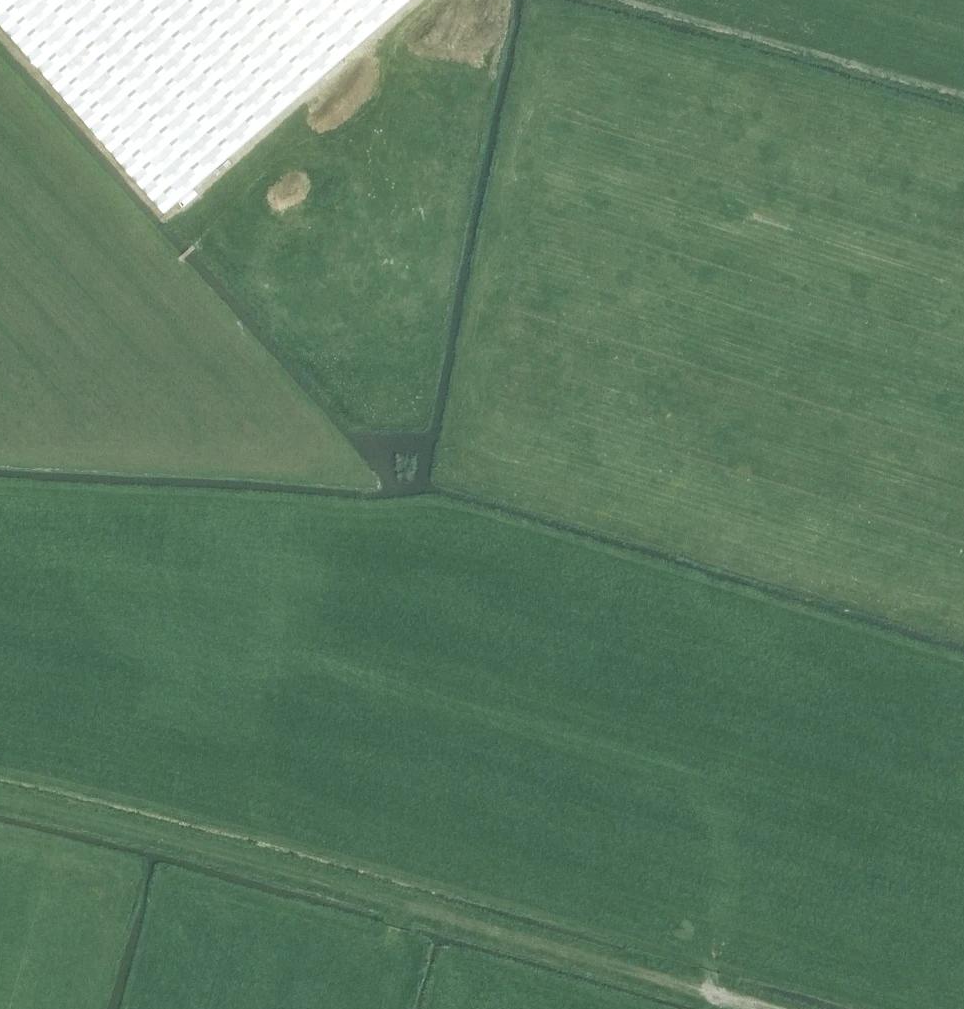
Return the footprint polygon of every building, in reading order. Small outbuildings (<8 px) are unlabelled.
[(166,215),(179,203),(184,209),(199,196),(194,190),(412,0),(0,0),(0,24),(166,215)]
